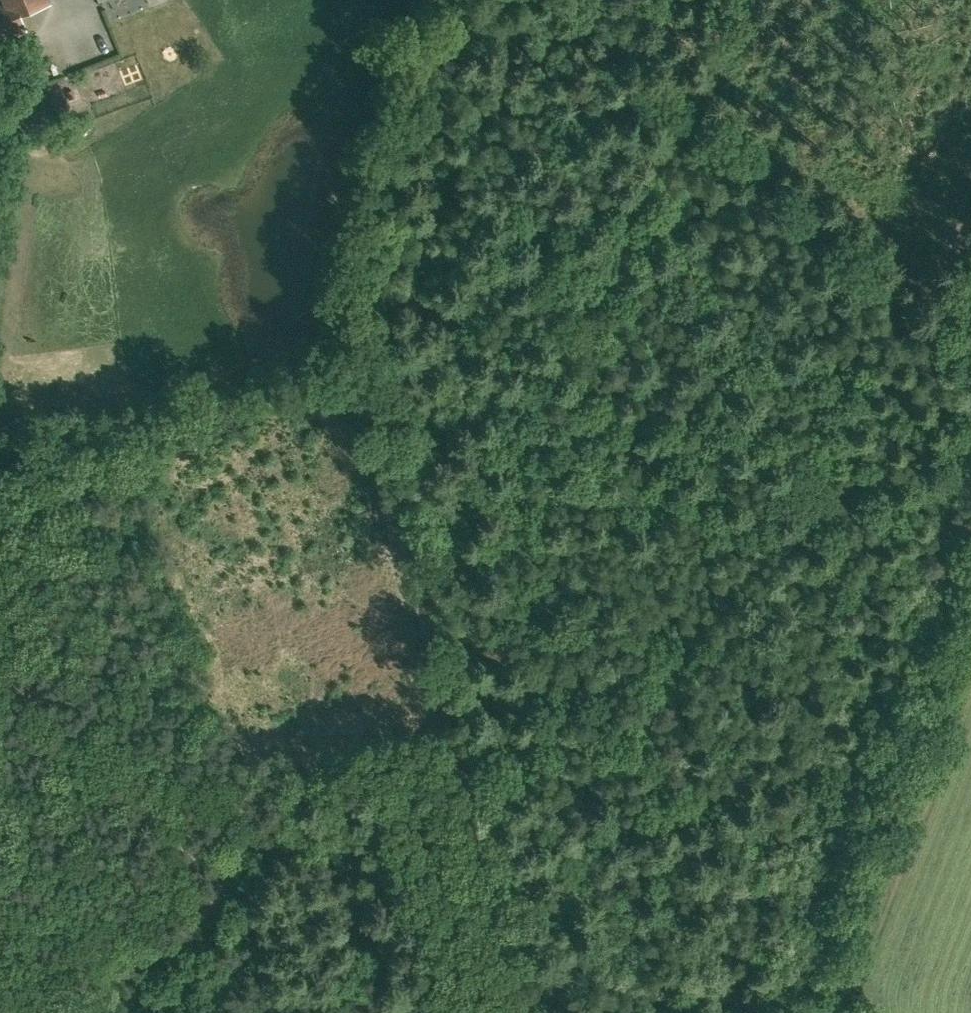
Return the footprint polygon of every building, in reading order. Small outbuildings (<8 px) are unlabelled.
[(52,11),(48,0),(0,0),(0,6),(1,10),(0,10),(0,46),(26,36),(21,23),(52,11)] [(94,69),(66,78),(73,102),(141,81),(136,66),(124,69),(123,64),(113,67),(116,80),(99,85),(94,69)]
